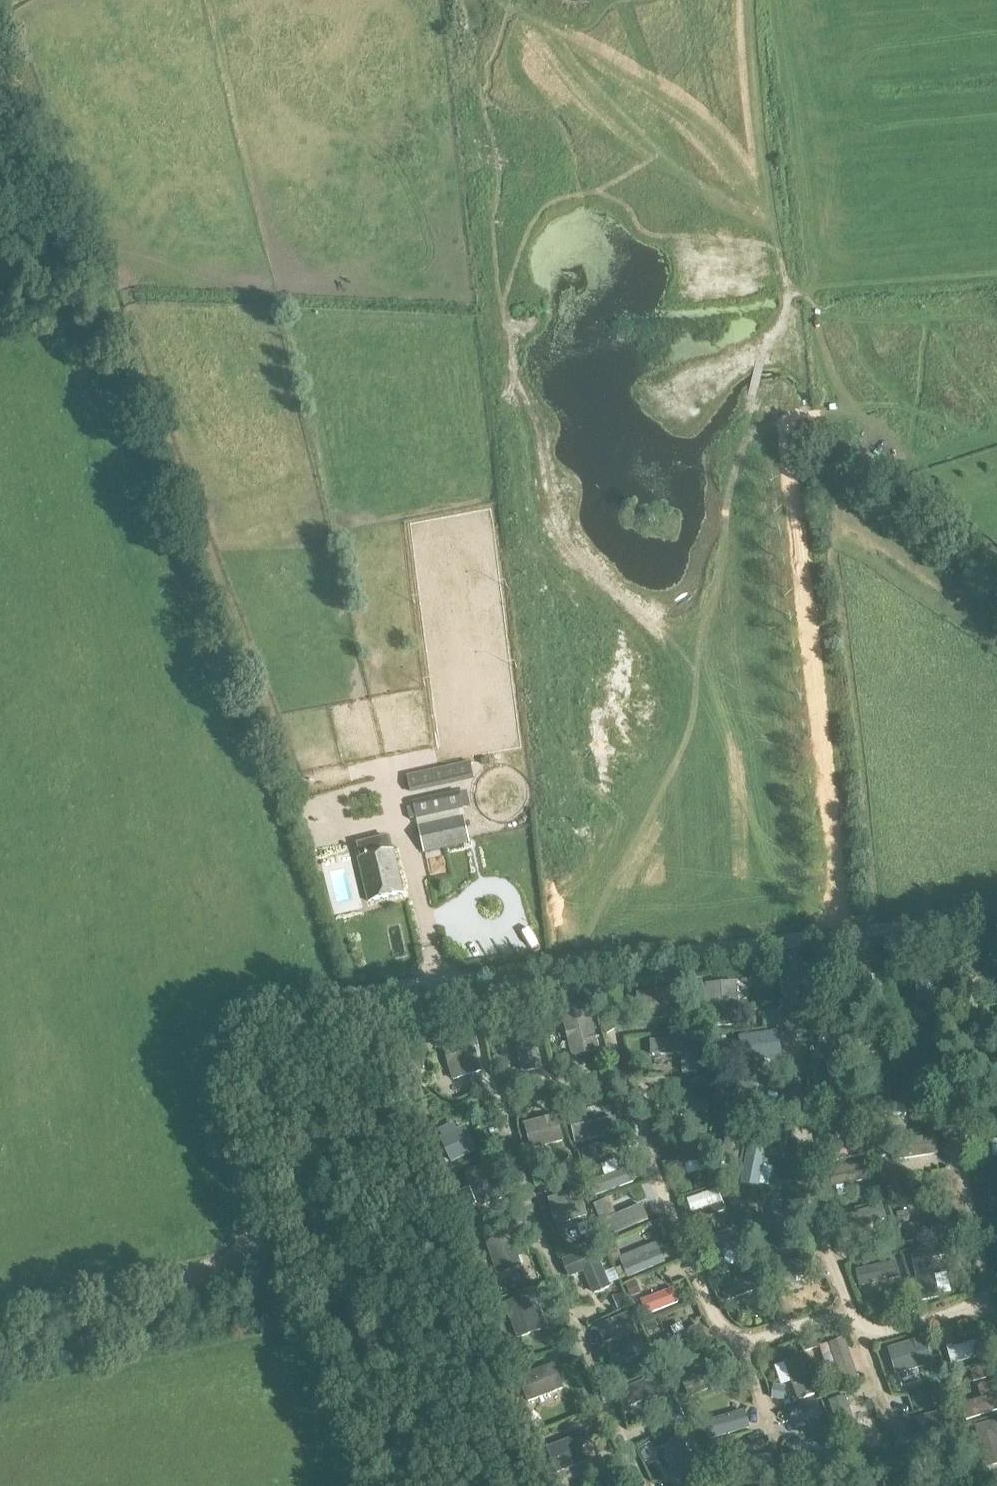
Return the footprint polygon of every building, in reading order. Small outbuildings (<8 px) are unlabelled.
[(411,795),(423,792),(474,781),(470,762),(407,776),(411,795)] [(460,792),(412,802),(417,821),(464,810),(460,792)] [(424,854),(444,850),(469,845),(463,818),(417,828),(424,854)] [(402,894),(391,852),(358,861),(369,902),(402,894)] [(988,950),(989,967),(996,967),(996,950),(988,950)] [(735,983),(706,985),(709,1027),(738,1025),(735,983)] [(686,989),(636,994),(639,1022),(689,1017),(686,989)] [(773,992),(763,992),(763,1004),(774,1003),(773,992)] [(587,1006),(563,1011),(574,1058),(598,1052),(587,1006)] [(529,1019),(511,1023),(523,1073),(541,1069),(529,1019)] [(466,1025),(435,1036),(450,1077),(480,1067),(466,1025)] [(773,1032),(738,1037),(741,1060),(776,1055),(776,1053),(777,1052),(776,1047),(775,1046),(773,1032)] [(649,1041),(649,1055),(682,1055),(682,1073),(697,1073),(697,1041),(649,1041)] [(909,1091),(877,1082),(864,1126),(879,1130),(888,1101),(905,1106),(909,1091)] [(670,1108),(673,1109),(692,1112),(691,1122),(706,1124),(710,1102),(673,1096),(670,1108)] [(567,1108),(575,1144),(619,1135),(615,1119),(589,1125),(584,1104),(567,1108)] [(836,1112),(836,1126),(856,1126),(856,1112),(836,1112)] [(555,1114),(523,1122),(531,1150),(563,1141),(555,1114)] [(729,1122),(722,1165),(737,1168),(744,1125),(729,1122)] [(464,1127),(437,1139),(447,1160),(473,1148),(464,1127)] [(936,1136),(893,1143),(896,1161),(938,1155),(936,1136)] [(868,1140),(823,1149),(826,1163),(871,1154),(868,1140)] [(673,1167),(686,1164),(706,1159),(702,1143),(669,1152),(673,1167)] [(750,1144),(742,1184),(759,1188),(767,1148),(750,1144)] [(832,1188),(837,1187),(848,1185),(876,1179),(872,1161),(829,1169),(832,1188)] [(504,1200),(490,1164),(465,1173),(479,1209),(504,1200)] [(621,1172),(606,1178),(591,1183),(597,1198),(632,1185),(626,1170),(621,1172)] [(717,1188),(686,1200),(690,1213),(701,1209),(705,1218),(725,1211),(717,1188)] [(580,1189),(570,1192),(547,1199),(556,1226),(588,1216),(580,1189)] [(610,1200),(595,1206),(599,1214),(613,1208),(610,1200)] [(791,1200),(773,1204),(781,1249),(799,1246),(791,1200)] [(847,1231),(859,1227),(873,1223),(887,1219),(883,1204),(843,1216),(847,1231)] [(606,1222),(601,1224),(607,1238),(645,1222),(639,1208),(618,1217),(606,1222)] [(944,1218),(903,1227),(906,1243),(948,1234),(944,1218)] [(744,1229),(707,1242),(712,1257),(749,1244),(744,1229)] [(485,1238),(498,1276),(522,1268),(509,1230),(485,1238)] [(613,1250),(618,1263),(630,1258),(624,1245),(613,1250)] [(593,1246),(563,1259),(571,1278),(584,1272),(594,1294),(611,1287),(593,1246)] [(630,1258),(618,1263),(625,1279),(662,1263),(656,1247),(630,1258)] [(937,1283),(935,1276),(930,1252),(912,1257),(921,1302),(940,1297),(937,1283)] [(773,1269),(778,1285),(801,1277),(810,1274),(805,1258),(773,1269)] [(898,1261),(856,1271),(859,1287),(901,1278),(898,1261)] [(550,1270),(526,1272),(527,1294),(552,1292),(550,1270)] [(727,1303),(767,1288),(761,1273),(721,1288),(727,1303)] [(674,1288),(641,1301),(646,1316),(679,1303),(674,1288)] [(505,1304),(518,1340),(543,1330),(530,1295),(505,1304)] [(628,1313),(595,1327),(601,1343),(618,1336),(628,1360),(645,1353),(628,1313)] [(701,1325),(658,1343),(664,1358),(707,1340),(701,1325)] [(896,1375),(933,1364),(925,1338),(888,1349),(896,1375)] [(846,1339),(829,1344),(842,1384),(859,1379),(846,1339)] [(984,1339),(948,1350),(952,1364),(989,1353),(984,1339)] [(774,1375),(786,1371),(779,1351),(767,1354),(774,1375)] [(784,1360),(785,1363),(792,1382),(799,1401),(817,1395),(802,1354),(784,1360)] [(554,1364),(518,1377),(527,1402),(563,1388),(554,1364)] [(725,1364),(683,1383),(690,1399),(732,1380),(725,1364)] [(655,1376),(617,1391),(625,1409),(646,1401),(651,1414),(668,1407),(655,1376)] [(981,1399),(961,1406),(966,1421),(996,1411),(996,1394),(981,1399)] [(846,1397),(830,1403),(844,1442),(860,1437),(846,1397)] [(745,1411),(704,1424),(709,1442),(751,1430),(745,1411)] [(914,1439),(958,1427),(954,1411),(910,1422),(914,1439)] [(974,1425),(985,1466),(996,1463),(996,1439),(996,1437),(996,1419),(974,1425)] [(682,1431),(667,1439),(680,1461),(666,1469),(675,1484),(703,1468),(682,1431)] [(581,1433),(547,1446),(556,1471),(587,1460),(581,1446),(585,1445),(581,1433)] [(839,1454),(791,1458),(793,1476),(840,1472),(839,1454)] [(935,1476),(937,1485),(955,1485),(952,1472),(935,1476)] [(895,1478),(895,1485),(912,1485),(911,1477),(895,1478)]
